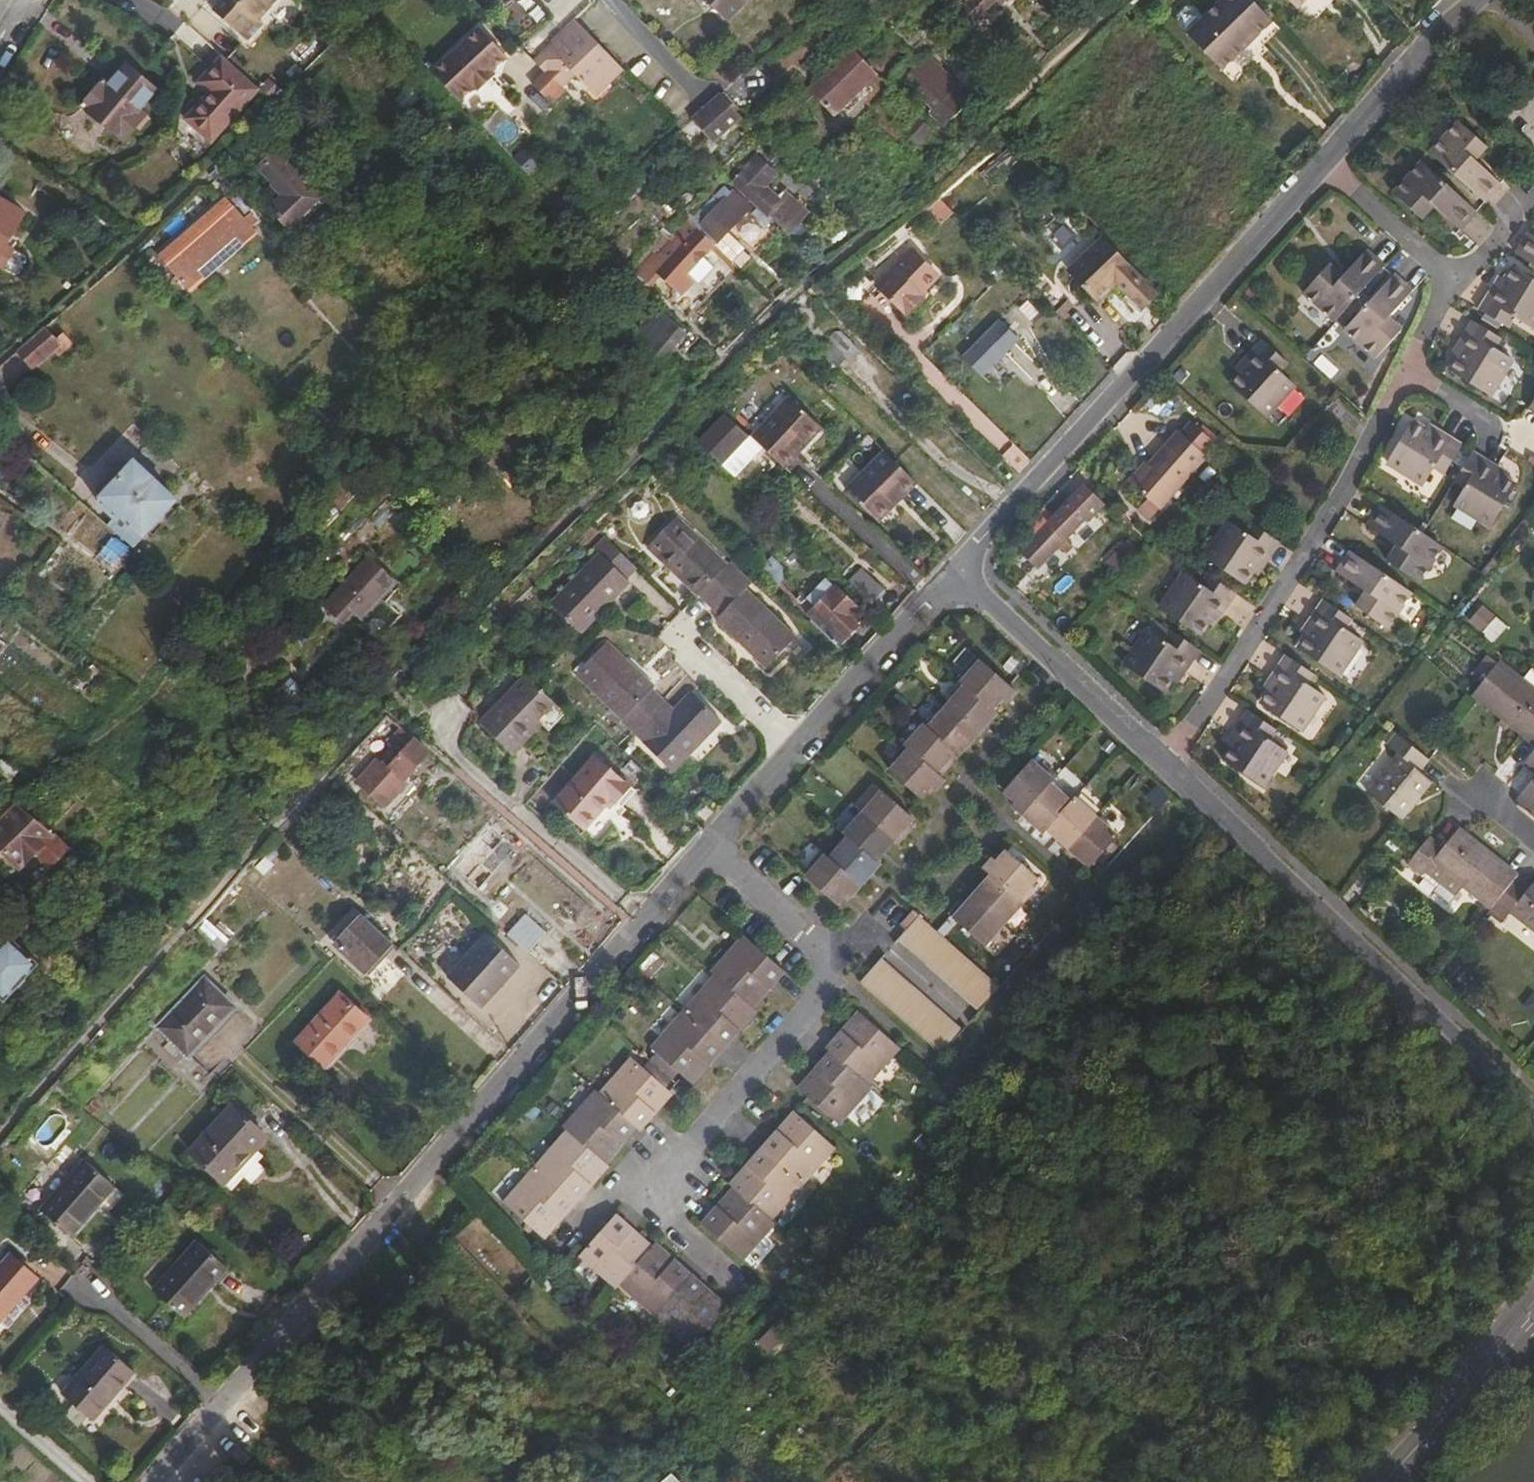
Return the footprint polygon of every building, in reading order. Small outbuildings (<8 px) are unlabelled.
[(212,6),(246,37),(261,21),(258,18),(274,0),(217,0),(212,6)] [(729,16),(744,0),(713,0),(729,16)] [(963,8),(976,20),(996,0),(971,0),(963,8)] [(1178,19),(1224,68),(1275,19),(1257,0),(1221,0),(1206,14),(1196,3),(1187,3),(1179,11),(1178,19)] [(580,42),(591,31),(578,17),(566,29),(580,42)] [(480,25),(431,69),(462,104),(511,60),(480,25)] [(600,95),(628,68),(595,34),(591,31),(580,42),(566,29),(536,58),(565,87),(579,74),(593,88),(600,95)] [(814,83),(840,107),(875,72),(850,47),(814,83)] [(927,48),(920,54),(948,81),(953,76),(927,48)] [(214,140),(262,86),(224,52),(200,79),(211,89),(188,116),(214,140)] [(934,108),(955,87),(948,81),(920,54),(901,73),(934,108)] [(157,84),(129,61),(112,81),(106,75),(84,101),(127,137),(150,113),(141,105),(157,84)] [(833,113),(840,107),(814,83),(808,88),(833,113)] [(723,90),(698,114),(720,138),(745,114),(723,90)] [(934,125),(918,110),(904,124),(921,140),(934,125)] [(1482,145),(1453,121),(1424,152),(1479,201),(1496,182),(1470,159),(1482,145)] [(278,149),(262,166),(288,194),(274,208),(290,225),(320,195),(278,149)] [(1416,160),(1389,193),(1417,218),(1429,205),(1455,227),(1472,208),(1416,160)] [(748,167),(735,180),(758,203),(771,215),(787,229),(806,208),(786,189),(779,196),(748,167)] [(732,186),(697,224),(715,241),(750,203),(732,186)] [(258,221),(223,189),(162,254),(196,286),(258,221)] [(0,196),(0,256),(27,212),(0,196)] [(771,215),(758,203),(752,209),(760,217),(743,235),(755,247),(772,230),(765,222),(771,215)] [(715,241),(697,224),(668,256),(657,246),(636,268),(651,282),(662,271),(684,291),(696,279),(688,270),(712,245),(715,241)] [(1526,233),(1513,255),(1533,268),(1533,238),(1526,233)] [(734,267),(738,263),(715,241),(712,245),(734,267)] [(1112,244),(1077,276),(1099,300),(1118,282),(1143,308),(1159,293),(1112,244)] [(915,249),(876,289),(906,318),(925,298),(922,296),(942,276),(915,249)] [(1299,292),(1330,322),(1380,267),(1362,250),(1347,267),(1348,277),(1343,281),(1325,264),(1299,292)] [(1498,277),(1477,310),(1507,329),(1514,318),(1529,328),(1533,321),(1533,282),(1513,268),(1505,281),(1498,277)] [(1341,330),(1373,357),(1399,330),(1386,317),(1408,292),(1389,275),(1341,330)] [(628,314),(622,321),(670,366),(675,360),(666,352),(685,331),(660,308),(641,327),(628,314)] [(1000,318),(963,356),(982,375),(1019,337),(1000,318)] [(1471,318),(1451,351),(1458,355),(1450,368),(1489,392),(1511,356),(1495,347),(1501,336),(1471,318)] [(63,341),(47,325),(18,350),(34,366),(63,341)] [(841,327),(823,345),(841,363),(852,353),(847,348),(854,340),(841,327)] [(1237,374),(1227,386),(1263,416),(1290,384),(1277,372),(1285,364),(1257,339),(1231,369),(1237,374)] [(826,427),(795,397),(755,436),(787,467),(826,427)] [(725,410),(698,437),(722,461),(749,434),(725,410)] [(1187,415),(1126,478),(1157,508),(1218,444),(1187,415)] [(1417,428),(1405,421),(1382,461),(1419,482),(1428,466),(1437,472),(1455,440),(1421,420),(1417,428)] [(1501,475),(1504,469),(1471,449),(1452,480),(1464,487),(1454,502),(1490,524),(1514,484),(1501,475)] [(917,482),(886,450),(847,489),(880,521),(917,482)] [(105,525),(134,550),(181,498),(138,461),(117,483),(110,477),(97,491),(104,498),(101,502),(115,515),(105,525)] [(1080,486),(1022,549),(1037,564),(1094,499),(1080,486)] [(1439,544),(1378,504),(1365,524),(1394,544),(1384,559),(1415,580),(1439,544)] [(677,516),(648,544),(695,593),(698,591),(724,565),(677,516)] [(1242,533),(1225,523),(1202,560),(1242,585),(1250,573),(1256,577),(1278,542),(1248,524),(1242,533)] [(600,550),(552,599),(582,629),(630,581),(627,578),(638,566),(605,534),(594,545),(600,550)] [(1408,591),(1346,550),(1334,571),(1364,592),(1355,605),(1386,626),(1408,591)] [(376,561),(342,617),(364,630),(372,616),(380,621),(406,579),(376,561)] [(724,565),(698,591),(720,614),(745,588),(749,585),(727,563),(724,565)] [(768,567),(764,571),(769,577),(773,573),(768,567)] [(769,577),(764,571),(760,575),(766,581),(769,577)] [(860,572),(845,587),(867,609),(882,595),(860,572)] [(1199,584),(1182,573),(1158,611),(1199,636),(1206,624),(1213,628),(1234,593),(1205,574),(1199,584)] [(815,607),(807,614),(838,645),(859,624),(848,614),(855,607),(826,578),(806,598),(815,607)] [(795,638),(745,588),(720,614),(716,617),(765,667),(795,638)] [(1304,635),(1296,648),(1335,673),(1358,638),(1343,628),(1350,618),(1319,598),(1298,631),(1304,635)] [(1495,639),(1506,623),(1479,605),(1468,621),(1495,639)] [(1163,641),(1146,630),(1122,668),(1163,693),(1170,681),(1177,684),(1198,650),(1169,631),(1163,641)] [(577,673),(623,718),(653,687),(654,685),(608,641),(577,673)] [(1267,692),(1259,705),(1298,730),(1321,695),(1306,685),(1313,675),(1282,655),(1260,687),(1267,692)] [(963,685),(990,710),(999,699),(1003,703),(1014,691),(976,657),(962,673),(966,676),(960,682),(963,685)] [(1533,746),(1533,692),(1497,662),(1470,696),(1533,746)] [(524,671),(478,717),(509,749),(556,703),(524,671)] [(963,685),(942,708),(973,736),(994,713),(990,710),(963,685)] [(623,718),(622,718),(643,739),(642,742),(674,773),(724,722),(691,690),(674,708),(653,687),(623,718)] [(942,708),(924,728),(952,754),(955,756),(973,736),(942,708)] [(388,710),(333,770),(349,785),(380,752),(406,776),(431,748),(388,710)] [(1230,748),(1221,761),(1261,786),(1283,751),(1269,741),(1275,731),(1245,711),(1223,743),(1230,748)] [(921,726),(902,746),(937,777),(946,767),(943,763),(952,754),(924,728),(921,726)] [(1429,762),(1395,734),(1386,746),(1397,756),(1367,793),(1400,820),(1431,783),(1419,773),(1429,762)] [(892,766),(886,772),(916,800),(927,788),(931,791),(940,781),(937,777),(902,746),(888,762),(892,766)] [(1521,765),(1533,775),(1533,749),(1521,765)] [(594,751),(551,798),(582,826),(605,801),(601,797),(606,792),(614,800),(629,783),(594,751)] [(1016,795),(1027,805),(1053,776),(1061,766),(1047,754),(1044,758),(1037,752),(1010,782),(1020,791),(1016,795)] [(1053,776),(1027,805),(1048,824),(1052,820),(1075,793),(1053,776)] [(1517,800),(1533,813),(1533,777),(1517,800)] [(1075,793),(1052,820),(1072,839),(1100,809),(1078,790),(1075,793)] [(878,792),(859,813),(891,842),(894,845),(904,834),(901,831),(910,821),(878,792)] [(697,808),(707,817),(714,809),(704,800),(697,808)] [(55,832),(18,802),(0,820),(0,844),(21,864),(55,832)] [(1121,828),(1100,809),(1072,839),(1068,843),(1080,854),(1084,849),(1094,858),(1121,828)] [(843,838),(871,864),(891,842),(859,813),(839,835),(843,838)] [(488,852),(466,876),(479,887),(516,846),(491,823),(475,840),(488,852)] [(1429,840),(1407,866),(1419,877),(1429,864),(1487,911),(1514,876),(1480,849),(1457,830),(1441,850),(1429,840)] [(843,838),(824,859),(856,888),(875,867),(871,864),(843,838)] [(997,868),(1027,895),(1041,880),(1036,875),(1042,868),(1013,841),(1002,853),(999,850),(989,861),(997,868)] [(807,872),(801,878),(832,906),(843,895),(846,898),(856,888),(824,859),(818,853),(804,869),(807,872)] [(997,868),(978,888),(1008,916),(1027,895),(997,868)] [(1509,913),(1533,932),(1533,881),(1509,913)] [(964,896),(955,907),(988,937),(1008,916),(978,888),(968,900),(964,896)] [(910,922),(903,930),(984,1002),(1005,979),(918,901),(904,917),(910,922)] [(526,911),(507,931),(527,950),(546,931),(526,911)] [(365,915),(338,942),(369,971),(395,943),(365,915)] [(7,929),(0,937),(0,995),(36,954),(7,929)] [(484,931),(448,972),(481,1001),(517,961),(484,931)] [(713,976),(749,1008),(781,973),(741,937),(709,972),(713,976)] [(883,952),(863,975),(944,1046),(964,1024),(883,952)] [(206,973),(159,1020),(171,1031),(167,1036),(180,1048),(185,1043),(194,1052),(239,1006),(206,973)] [(713,976),(680,1012),(721,1049),(754,1013),(749,1008),(713,976)] [(341,991),(298,1037),(330,1069),(361,1036),(357,1032),(370,1018),(341,991)] [(825,1042),(862,1076),(896,1039),(854,1001),(821,1038),(825,1042)] [(680,1012),(648,1048),(689,1085),(721,1049),(680,1012)] [(825,1042),(793,1077),(834,1115),(866,1079),(862,1076),(825,1042)] [(629,1057),(596,1093),(634,1127),(637,1130),(670,1094),(629,1057)] [(560,1127),(564,1130),(602,1163),(634,1127),(596,1093),(592,1090),(560,1127)] [(231,1100),(189,1147),(230,1187),(263,1152),(255,1145),(266,1133),(231,1100)] [(790,1102),(756,1140),(798,1176),(831,1139),(790,1102)] [(564,1130),(532,1167),(573,1203),(605,1166),(602,1163),(564,1130)] [(729,1180),(765,1212),(798,1176),(756,1140),(724,1176),(729,1180)] [(81,1154),(38,1201),(67,1228),(111,1181),(81,1154)] [(532,1167),(501,1202),(541,1238),(573,1203),(532,1167)] [(765,1212),(729,1180),(698,1216),(739,1252),(770,1216),(765,1212)] [(651,1246),(614,1213),(578,1255),(615,1287),(618,1283),(651,1246)] [(193,1238),(150,1284),(179,1311),(222,1264),(193,1238)] [(651,1246),(618,1283),(654,1315),(691,1273),(655,1242),(651,1246)] [(0,1253),(0,1304),(33,1267),(8,1244),(0,1253)] [(728,1306),(691,1273),(654,1315),(691,1348),(728,1306)] [(99,1342),(56,1388),(85,1414),(127,1368),(99,1342)] [(669,1469),(655,1481),(681,1481),(669,1469)]
